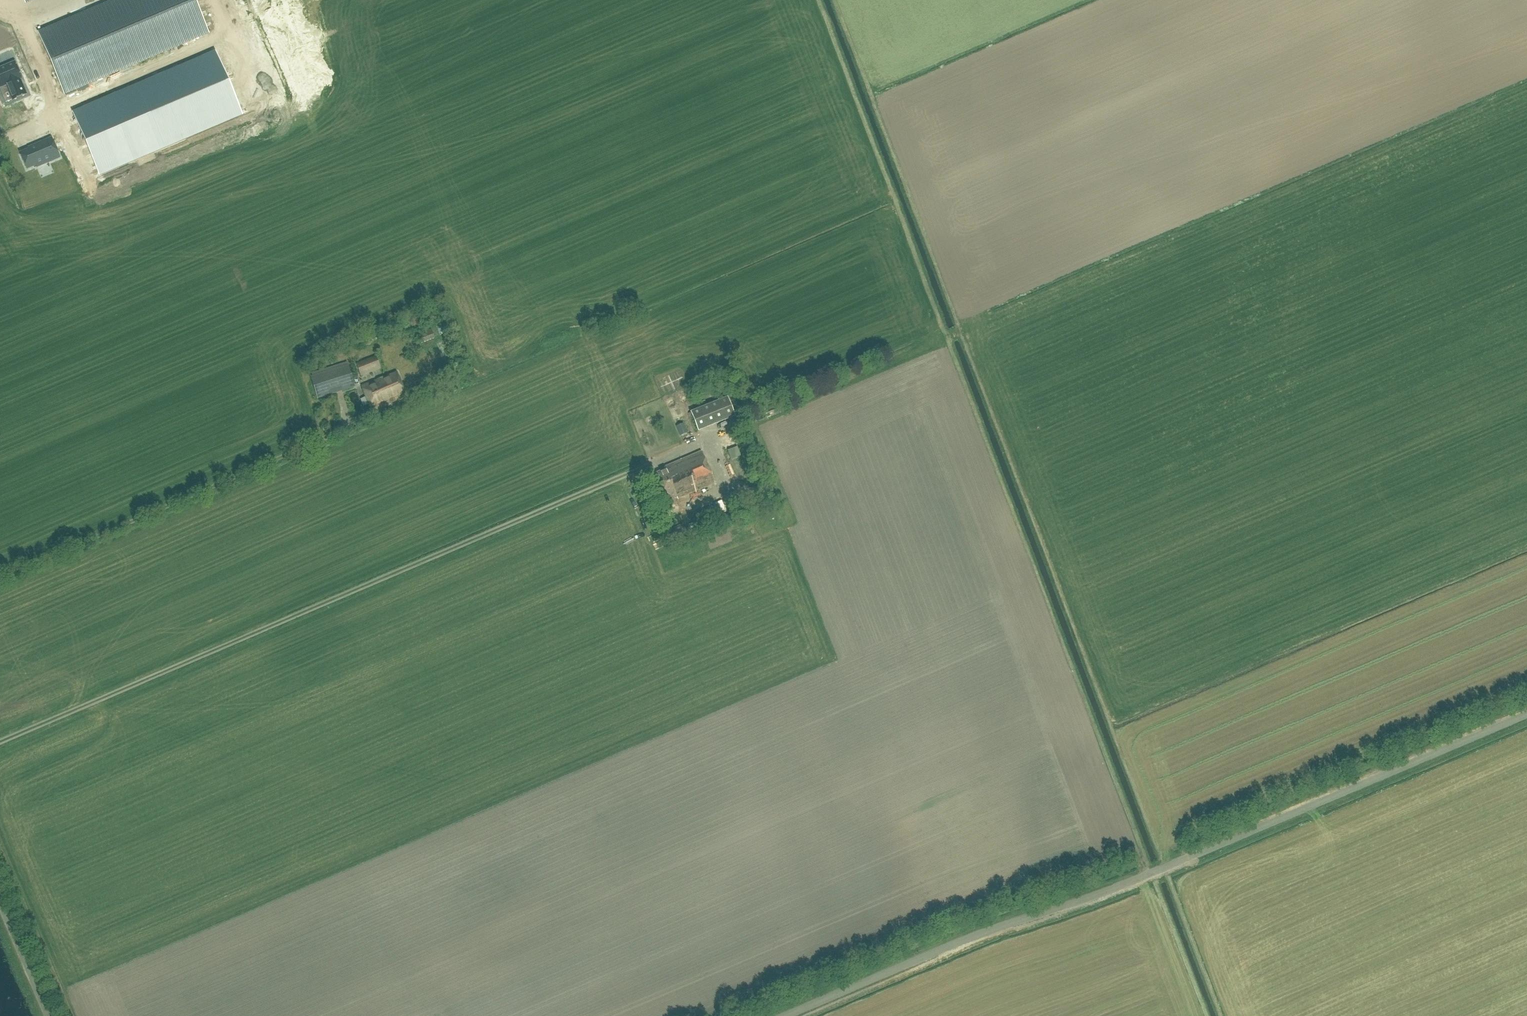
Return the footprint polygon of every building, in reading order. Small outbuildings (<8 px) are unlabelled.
[(40,34),(65,94),(207,33),(193,0),(120,0),(40,34)] [(37,38),(36,21),(32,21),(31,9),(6,11),(8,40),(37,38)] [(214,54),(72,115),(98,176),(240,115),(214,54)] [(8,71),(5,63),(0,65),(0,74),(8,71)] [(0,78),(0,82),(6,95),(14,92),(20,107),(34,101),(27,86),(29,85),(22,69),(0,78)] [(30,151),(21,154),(27,170),(36,166),(37,167),(59,158),(52,139),(29,149),(30,151)] [(358,366),(364,378),(383,369),(378,356),(358,366)] [(352,377),(348,363),(314,374),(318,387),(352,377)] [(406,398),(398,375),(363,388),(372,412),(406,398)] [(354,377),(316,389),(320,400),(357,388),(354,377)] [(734,417),(726,398),(690,413),(698,432),(734,417)] [(682,424),(675,428),(679,437),(686,433),(682,424)] [(737,448),(728,451),(731,460),(740,457),(737,448)] [(674,501),(680,499),(715,484),(701,451),(664,467),(665,470),(653,475),(654,476),(652,478),(654,483),(657,484),(669,513),(678,510),(674,501)] [(691,522),(727,510),(723,498),(687,511),(691,522)] [(681,524),(670,529),(674,538),(685,533),(681,524)]
